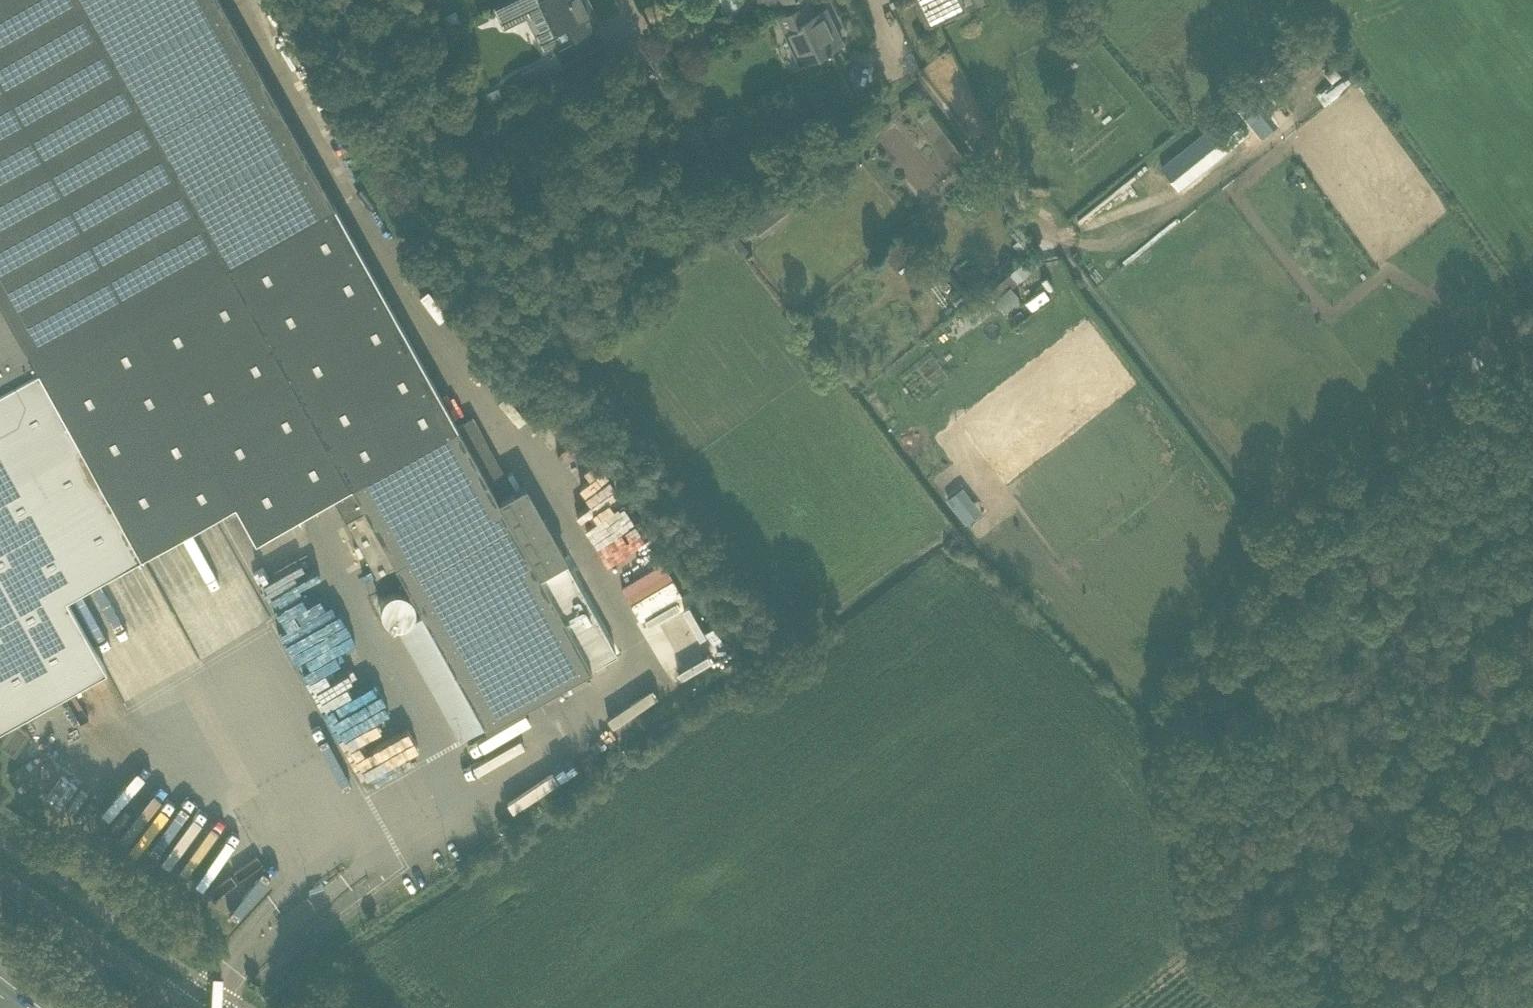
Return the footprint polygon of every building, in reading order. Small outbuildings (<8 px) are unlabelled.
[(4,722),(105,666),(64,593),(219,507),(226,518),(240,511),(254,536),(331,494),(376,575),(395,564),(397,568),(374,580),(380,591),(403,579),(422,613),(398,626),(460,738),(617,651),(565,558),(566,557),(544,518),(517,533),(497,497),(514,488),(502,467),(473,415),(457,424),(333,202),(221,0),(0,0),(0,725),(4,722)] [(529,14),(541,8),(550,27),(535,35),(542,50),(553,45),(562,64),(598,46),(589,27),(599,22),(598,20),(592,8),(591,6),(588,0),(523,0),(529,14)] [(921,3),(916,5),(927,25),(952,13),(950,9),(965,1),(964,0),(920,0),(921,3)] [(790,10),(779,15),(788,35),(801,61),(807,58),(818,53),(829,48),(830,50),(834,47),(833,46),(843,41),(834,23),(827,7),(822,9),(814,13),(808,1),(790,10)] [(485,10),(473,16),(476,23),(489,18),(485,10)] [(1231,109),(1209,127),(1227,150),(1250,132),(1231,109)] [(1184,147),(1161,165),(1179,188),(1202,170),(1184,147)] [(898,241),(884,253),(899,271),(914,260),(898,241)] [(1025,273),(1017,264),(988,289),(1006,311),(1023,297),(1011,284),(1025,273)] [(958,490),(948,498),(967,522),(977,515),(958,490)] [(15,752),(29,732),(14,721),(0,742),(0,743),(14,753),(15,752)] [(538,776),(494,805),(500,814),(544,784),(538,776)]
